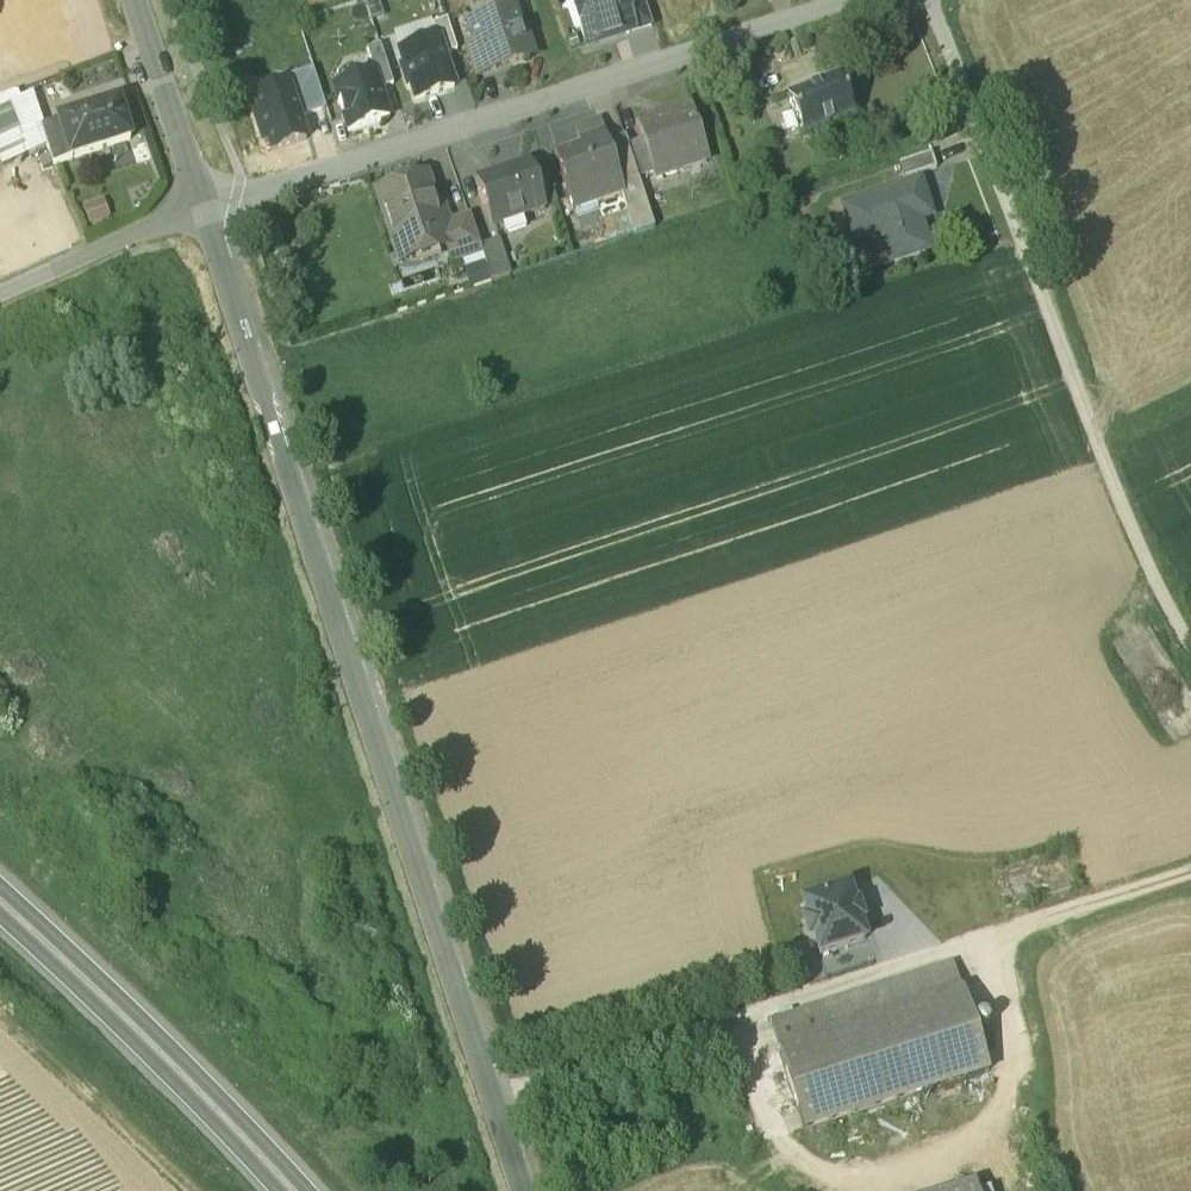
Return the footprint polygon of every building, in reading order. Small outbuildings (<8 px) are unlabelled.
[(491,2),(495,13),(513,7),(511,0),(496,0),(491,2)] [(586,45),(626,32),(627,32),(618,3),(624,1),(624,0),(572,0),(586,45)] [(624,1),(618,3),(627,32),(626,32),(626,34),(652,26),(643,0),(624,0),(624,1)] [(495,13),(467,22),(474,43),(484,40),(494,69),(529,58),(513,7),(495,13)] [(446,19),(433,23),(438,39),(443,55),(457,50),(446,19)] [(438,39),(399,52),(404,66),(402,67),(408,86),(410,85),(415,100),(454,87),(443,55),(438,39)] [(474,43),(467,45),(477,75),(494,69),(484,40),(474,43)] [(393,84),(380,44),(366,49),(374,73),(379,89),(393,84)] [(297,121),(326,112),(313,70),(284,79),(287,87),(297,121)] [(374,73),(334,86),(348,132),(389,118),(379,89),(374,73)] [(838,77),(788,97),(803,136),(853,116),(838,77)] [(304,146),(297,121),(287,87),(253,97),(259,117),(254,118),(262,146),(267,145),(271,156),(304,146)] [(0,100),(0,166),(48,147),(32,96),(19,101),(16,94),(0,100)] [(96,105),(86,108),(88,115),(98,112),(96,105)] [(88,115),(59,124),(70,161),(129,142),(117,106),(98,112),(88,115)] [(690,106),(637,124),(643,140),(653,173),(655,177),(707,160),(690,106)] [(59,124),(43,129),(54,166),(70,161),(59,124)] [(603,134),(579,142),(581,146),(555,155),(573,210),(621,194),(623,193),(609,152),(603,134)] [(653,173),(643,140),(627,146),(638,178),(653,173)] [(638,178),(627,146),(609,152),(623,193),(621,194),(634,235),(654,228),(638,178)] [(931,153),(899,163),(904,179),(936,169),(931,153)] [(528,164),(476,182),(492,227),(543,209),(543,208),(535,184),(528,164)] [(425,177),(376,193),(393,245),(403,242),(409,259),(446,246),(448,246),(441,226),(425,177)] [(549,180),(535,184),(543,208),(556,204),(549,180)] [(920,181),(842,207),(850,229),(873,222),(887,264),(930,250),(916,208),(927,204),(920,181)] [(87,227),(109,219),(102,202),(80,209),(87,227)] [(470,217),(441,226),(448,246),(446,246),(451,262),(481,252),(479,246),(470,217)] [(498,240),(479,246),(481,252),(491,281),(509,275),(498,240)] [(848,889),(803,903),(808,921),(804,922),(810,940),(814,939),(820,956),(865,941),(860,923),(862,922),(857,906),(854,907),(848,889)] [(953,964),(770,1023),(779,1050),(962,991),(953,964)] [(962,991),(779,1050),(798,1110),(981,1051),(962,991)] [(981,1051),(798,1110),(805,1131),(988,1071),(981,1051)]
